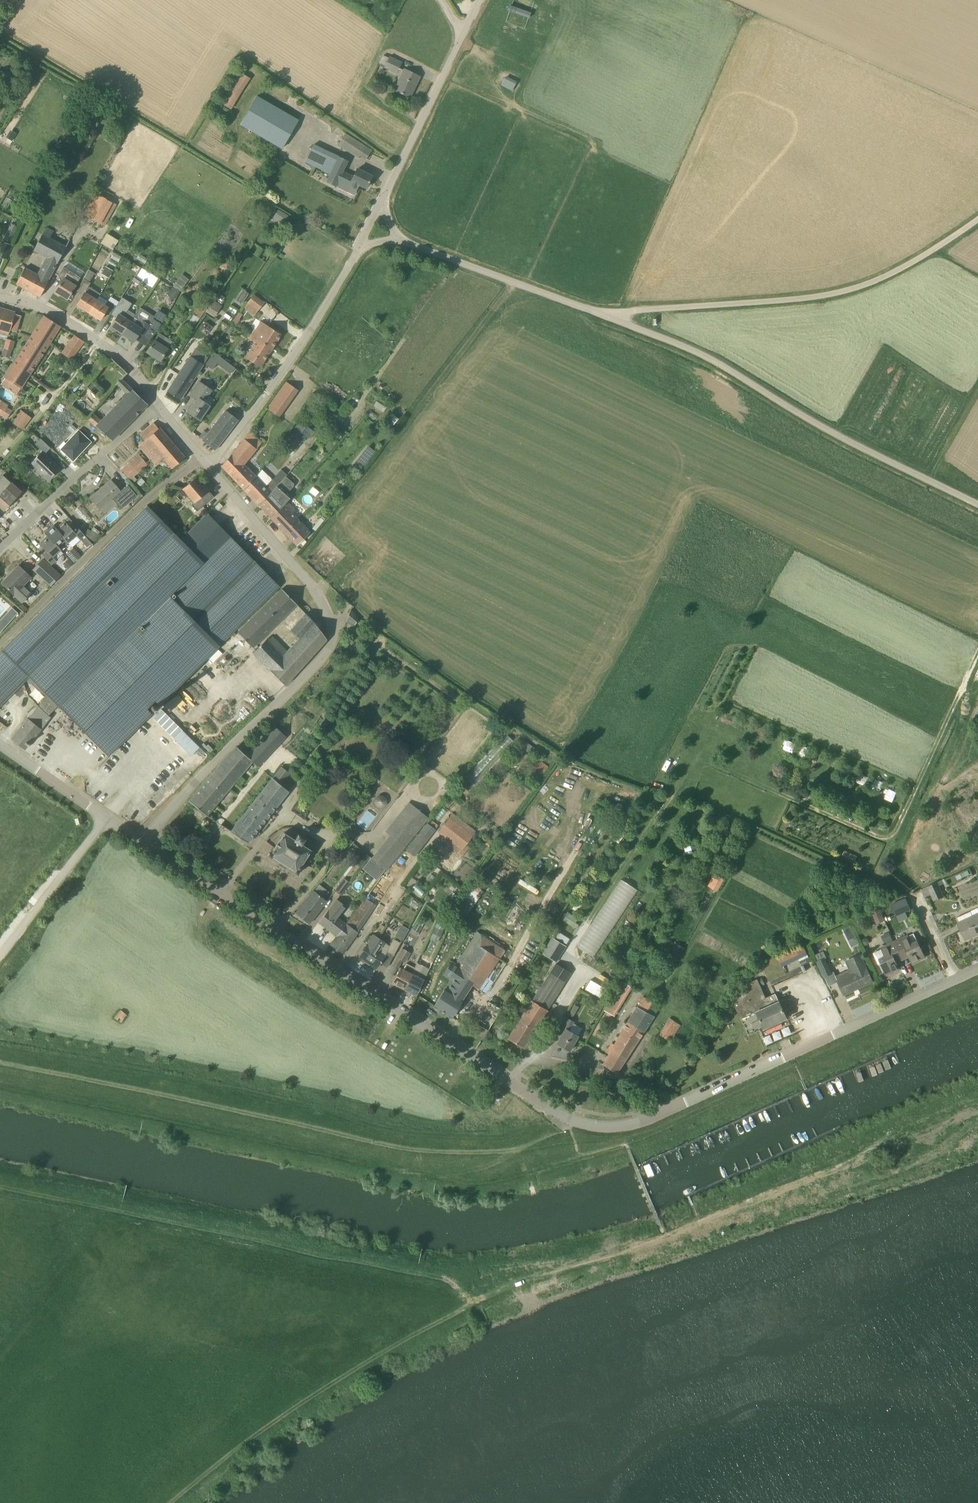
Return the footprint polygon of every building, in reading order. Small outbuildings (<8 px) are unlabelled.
[(402,62),(389,56),(384,67),(397,73),(401,75),(394,90),(409,97),(419,76),(404,69),(404,70),(399,68),(402,62)] [(231,109),(250,78),(239,71),(220,102),(231,109)] [(501,84),(512,89),(516,81),(506,75),(501,84)] [(239,124),(282,149),(299,118),(256,94),(239,124)] [(85,125),(80,134),(90,139),(94,130),(93,130),(86,126),(85,125)] [(358,157),(359,155),(365,145),(345,133),(338,145),(358,157)] [(353,177),(343,171),(348,161),(314,145),(306,162),(322,170),(330,174),(327,182),(335,186),(336,186),(347,191),(350,184),(357,187),(359,184),(366,188),(372,176),(357,169),(353,177)] [(104,226),(116,205),(95,194),(84,215),(104,226)] [(278,208),(273,217),(283,222),(288,213),(278,208)] [(8,223),(6,240),(14,241),(17,224),(8,223)] [(112,249),(118,239),(106,232),(100,242),(112,249)] [(66,247),(48,238),(41,235),(40,234),(32,251),(46,257),(37,275),(24,268),(16,284),(40,297),(66,247)] [(3,242),(0,249),(0,257),(4,259),(10,245),(3,242)] [(105,266),(101,273),(109,278),(113,270),(105,266)] [(67,299),(75,286),(80,278),(64,267),(58,276),(63,279),(55,292),(67,299)] [(88,312),(100,293),(89,286),(91,283),(90,282),(95,274),(89,269),(77,291),(80,293),(83,295),(77,305),(88,312)] [(169,295),(176,298),(187,277),(179,273),(169,295)] [(153,275),(149,281),(154,284),(158,278),(153,275)] [(242,290),(235,300),(241,304),(248,294),(242,290)] [(106,311),(110,314),(113,309),(115,306),(108,301),(107,301),(99,296),(101,293),(100,293),(88,312),(100,320),(106,311)] [(264,302),(253,294),(247,302),(257,311),(264,302)] [(121,297),(116,306),(127,311),(131,302),(121,297)] [(221,306),(213,300),(205,311),(213,317),(221,306)] [(194,314),(200,318),(204,311),(206,309),(200,305),(198,304),(192,313),(194,314)] [(113,309),(110,314),(116,317),(110,327),(122,334),(134,315),(135,314),(128,310),(126,313),(124,311),(115,306),(113,309)] [(10,330),(16,332),(18,323),(13,321),(15,314),(15,312),(0,307),(0,327),(10,330)] [(134,315),(122,334),(134,342),(141,332),(151,338),(151,339),(158,328),(166,316),(158,311),(149,325),(134,315)] [(21,388),(41,357),(61,326),(44,316),(20,353),(4,378),(21,388)] [(281,334),(273,329),(261,321),(255,330),(254,329),(249,337),(270,351),(281,334)] [(232,324),(227,331),(230,333),(233,330),(239,334),(242,330),(232,324)] [(160,361),(173,341),(165,336),(158,332),(154,341),(147,352),(160,361)] [(72,359),(79,350),(84,341),(75,335),(69,343),(62,353),(72,359)] [(260,367),(270,351),(249,337),(248,338),(255,342),(245,358),(260,367)] [(12,350),(14,340),(7,338),(4,348),(2,355),(9,357),(11,350),(12,350)] [(203,365),(190,356),(167,391),(180,400),(203,365)] [(204,365),(209,370),(212,365),(220,370),(223,366),(210,356),(204,365)] [(122,379),(117,384),(121,389),(126,384),(122,379)] [(282,388),(292,395),(297,389),(286,381),(282,388)] [(200,420),(210,406),(214,400),(208,396),(211,391),(199,383),(190,395),(196,399),(187,411),(200,420)] [(148,404),(131,388),(126,393),(101,419),(93,412),(87,418),(94,425),(112,440),(148,404)] [(8,405),(0,400),(0,416),(1,416),(8,405)] [(22,430),(31,418),(20,410),(11,422),(22,430)] [(215,451),(231,429),(231,428),(237,419),(226,411),(202,441),(215,451)] [(302,432),(306,426),(299,420),(283,442),(295,452),(307,436),(302,432)] [(158,429),(154,423),(140,435),(145,440),(138,446),(154,464),(163,457),(172,468),(178,463),(179,464),(180,463),(179,462),(185,457),(160,427),(158,429)] [(335,427),(330,433),(338,440),(343,433),(335,427)] [(78,430),(61,449),(73,461),(91,442),(78,430)] [(49,480),(60,469),(45,454),(50,448),(40,438),(34,444),(42,452),(31,463),(37,469),(37,470),(42,475),(43,474),(49,480)] [(243,489),(255,473),(245,464),(257,450),(244,439),(221,466),(243,489)] [(140,456),(137,453),(120,468),(130,479),(131,479),(133,477),(147,465),(144,461),(140,456)] [(259,505),(283,474),(285,472),(282,469),(272,479),(262,469),(258,475),(256,474),(255,473),(243,489),(244,490),(259,505)] [(291,490),(294,487),(294,484),(286,477),(288,475),(285,472),(283,474),(259,505),(259,506),(259,505),(272,520),(287,502),(293,496),(287,492),(289,490),(291,490)] [(16,498),(22,492),(4,476),(0,480),(0,507),(4,511),(16,498)] [(202,487),(195,479),(183,489),(195,502),(191,505),(197,512),(214,497),(204,485),(202,487)] [(101,509),(112,499),(121,509),(136,495),(128,485),(121,492),(111,481),(91,498),(101,509)] [(135,494),(138,492),(131,482),(128,484),(135,494)] [(297,546),(304,539),(311,532),(293,513),(296,510),(287,502),(272,520),(297,546)] [(37,670),(41,673),(31,684),(46,697),(38,705),(28,718),(11,739),(25,749),(42,729),(51,718),(48,716),(57,707),(59,709),(60,708),(69,716),(88,735),(108,756),(151,713),(147,708),(155,700),(159,705),(280,586),(208,513),(181,540),(174,533),(147,505),(0,651),(0,706),(37,670)] [(66,539),(69,542),(70,542),(77,536),(80,540),(85,535),(76,525),(69,517),(65,521),(64,521),(56,528),(66,539)] [(60,550),(69,542),(66,539),(56,528),(53,525),(45,533),(47,536),(58,547),(60,550)] [(93,541),(97,536),(91,531),(87,536),(93,541)] [(60,550),(58,547),(47,536),(39,543),(46,551),(43,554),(52,564),(64,553),(61,550),(60,550)] [(86,537),(82,541),(87,547),(92,544),(86,537)] [(80,556),(73,548),(67,554),(74,562),(80,556)] [(51,585),(61,575),(43,558),(34,569),(51,585)] [(22,602),(32,592),(24,585),(31,577),(18,564),(1,582),(22,602)] [(251,648),(297,604),(282,589),(237,633),(251,648)] [(355,625),(358,619),(350,610),(346,620),(355,625)] [(251,655),(285,686),(327,639),(306,614),(302,617),(290,629),(300,639),(288,651),(277,641),(274,644),(268,638),(251,655)] [(207,668),(190,685),(198,692),(215,675),(207,668)] [(325,716),(321,723),(327,727),(331,720),(325,716)] [(255,746),(246,755),(252,761),(259,767),(267,758),(255,746)] [(206,815),(252,761),(246,755),(237,747),(220,764),(189,801),(206,815)] [(826,768),(834,772),(841,759),(834,755),(826,768)] [(536,757),(525,771),(537,781),(548,767),(536,757)] [(281,767),(257,796),(274,808),(288,791),(284,788),(281,786),(290,774),(281,767)] [(856,781),(865,785),(869,777),(860,772),(856,781)] [(875,777),(870,787),(879,791),(883,781),(875,777)] [(892,802),(898,789),(888,784),(882,798),(892,802)] [(261,825),(274,808),(257,796),(243,813),(261,825)] [(386,871),(429,818),(409,802),(385,831),(389,835),(371,858),(386,871)] [(237,821),(231,831),(248,843),(253,834),(261,825),(243,813),(237,821)] [(458,855),(473,836),(449,818),(438,832),(445,837),(441,841),(458,855)] [(385,876),(384,875),(376,886),(354,915),(348,923),(349,923),(338,936),(331,945),(343,953),(359,930),(365,922),(394,879),(396,880),(432,835),(436,830),(435,829),(438,825),(432,821),(429,825),(427,823),(406,850),(385,876)] [(283,828),(281,834),(292,837),(294,831),(283,828)] [(271,856),(283,864),(295,872),(294,873),(297,875),(299,872),(297,871),(310,851),(301,845),(304,840),(298,836),(295,841),(283,835),(271,854),(269,853),(268,856),(270,857),(271,856)] [(271,852),(273,844),(265,842),(263,849),(271,852)] [(451,869),(455,873),(464,861),(439,842),(428,858),(448,873),(451,869)] [(844,849),(841,857),(852,861),(855,854),(844,849)] [(718,891),(725,879),(715,874),(708,886),(718,891)] [(344,877),(335,890),(341,895),(344,892),(351,882),(344,877)] [(578,947),(595,957),(637,889),(620,878),(578,947)] [(933,901),(944,896),(939,886),(938,883),(927,887),(933,901)] [(309,924),(322,908),(327,901),(313,890),(308,897),(295,913),(309,924)] [(469,911),(475,902),(466,897),(461,906),(469,911)] [(347,905),(337,898),(329,909),(319,922),(338,936),(349,923),(348,923),(348,924),(338,917),(347,905)] [(902,911),(911,908),(909,899),(900,901),(902,911)] [(957,917),(959,921),(957,922),(961,931),(964,929),(968,938),(977,934),(977,908),(957,917)] [(876,920),(883,917),(880,909),(872,912),(876,920)] [(566,912),(563,921),(575,926),(578,916),(566,912)] [(422,926),(417,923),(416,923),(413,928),(419,932),(422,926)] [(403,940),(409,928),(401,924),(394,935),(403,940)] [(849,938),(855,935),(850,925),(843,928),(849,938)] [(798,936),(807,932),(805,926),(796,930),(798,936)] [(442,930),(435,927),(432,934),(440,937),(441,937),(443,931),(442,930)] [(889,932),(883,935),(886,941),(887,943),(893,940),(889,932)] [(918,940),(914,933),(908,936),(908,935),(896,941),(903,957),(908,954),(912,963),(921,960),(920,959),(925,957),(917,940),(918,940)] [(386,955),(380,952),(386,942),(373,934),(372,936),(370,935),(365,943),(367,944),(359,956),(377,968),(386,955)] [(780,944),(789,940),(787,935),(778,939),(780,944)] [(557,962),(566,946),(551,937),(542,953),(557,962)] [(390,945),(387,951),(394,955),(401,943),(393,939),(390,945)] [(891,973),(900,969),(895,960),(903,957),(896,941),(880,948),(884,956),(879,958),(886,974),(891,972),(891,973)] [(678,960),(685,948),(675,942),(669,954),(678,960)] [(508,964),(500,959),(476,943),(461,966),(453,961),(443,975),(452,981),(434,1007),(450,1018),(471,985),(486,994),(508,964)] [(406,962),(411,953),(402,947),(392,964),(398,968),(402,960),(406,962)] [(787,955),(790,963),(807,955),(803,947),(787,955)] [(844,995),(873,982),(860,954),(845,961),(851,973),(837,979),(844,995)] [(824,977),(832,974),(825,958),(817,961),(824,977)] [(430,969),(417,962),(414,967),(410,965),(406,971),(410,974),(401,988),(417,996),(425,980),(424,980),(430,969)] [(406,971),(410,965),(406,963),(403,968),(400,967),(392,983),(401,988),(410,974),(406,971)] [(523,1048),(546,1011),(570,973),(555,963),(530,1002),(508,1038),(523,1048)] [(585,988),(601,997),(606,988),(590,979),(585,988)] [(766,998),(760,986),(758,979),(749,983),(735,1005),(741,1019),(757,1012),(765,1031),(782,1023),(781,1021),(787,1018),(776,993),(766,998)] [(614,1016),(631,988),(621,981),(604,1010),(607,1012),(605,1015),(609,1018),(611,1015),(614,1016)] [(616,1073),(622,1064),(658,1007),(644,998),(603,1064),(616,1073)] [(574,1005),(568,1015),(572,1018),(578,1007),(574,1005)] [(549,1010),(546,1016),(552,1020),(555,1014),(549,1010)] [(569,1051),(574,1042),(578,1036),(569,1031),(574,1022),(565,1016),(558,1029),(563,1032),(556,1044),(569,1051)] [(672,1039),(680,1025),(670,1018),(661,1032),(668,1036),(672,1039)]
